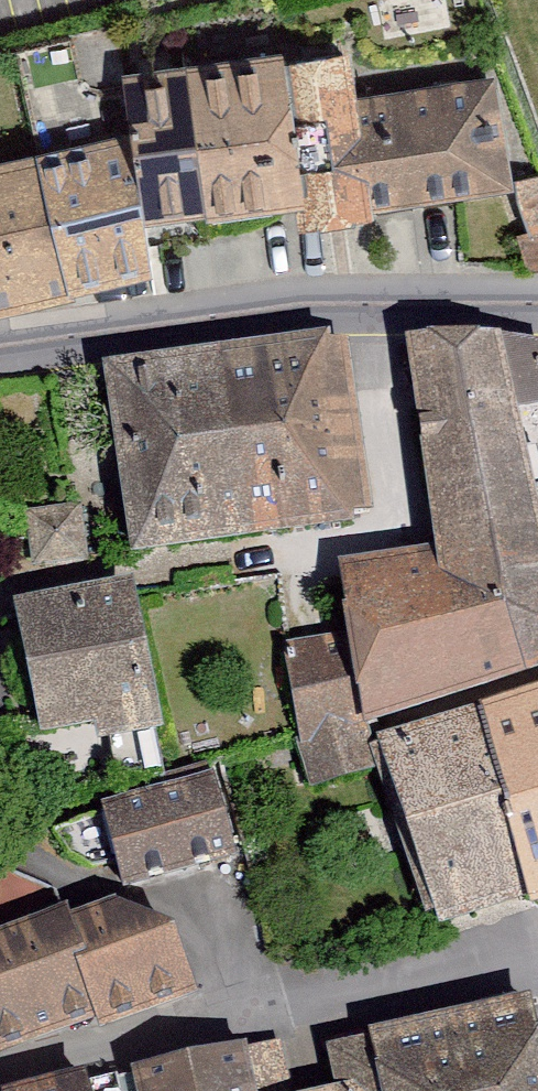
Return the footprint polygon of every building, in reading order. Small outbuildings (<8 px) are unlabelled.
[(360,111),(352,58),(141,86),(147,136),(161,225),(325,199),(329,224),(520,195),(504,89),(360,111)] [(147,136),(0,175),(0,313),(159,272),(161,225),(147,136)] [(413,336),(441,549),(342,566),(352,631),(287,642),(304,744),(313,777),(369,762),(356,717),(537,656),(537,533),(492,334),(413,336)] [(353,507),(327,335),(110,369),(137,540),(353,507)] [(89,498),(22,506),(30,571),(96,563),(89,498)] [(129,581),(23,604),(48,721),(99,710),(103,729),(158,717),(129,581)] [(385,740),(443,912),(537,884),(537,688),(385,740)] [(210,775),(108,806),(129,877),(232,847),(210,775)] [(112,900),(68,916),(63,907),(0,931),(0,1042),(94,1008),(99,1018),(191,983),(170,924),(112,900)] [(527,1000),(371,1035),(383,1090),(537,1090),(537,1048),(527,1000)] [(371,1035),(331,1046),(337,1087),(314,1090),(383,1090),(371,1035)] [(89,1081),(91,1090),(287,1090),(276,1044),(89,1081)] [(89,1081),(86,1071),(29,1090),(91,1090),(89,1081)]
